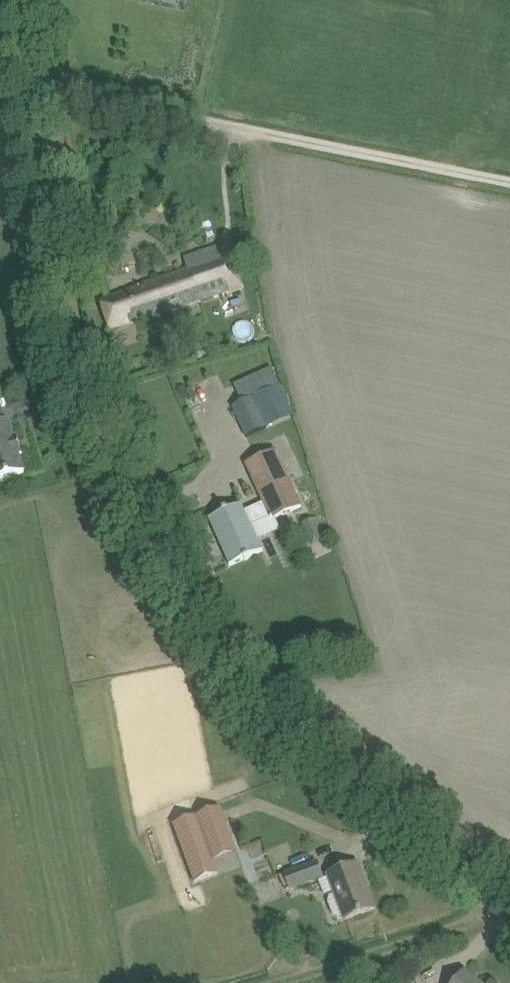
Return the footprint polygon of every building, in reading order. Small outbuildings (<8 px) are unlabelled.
[(110,273),(135,266),(125,229),(100,238),(110,273)] [(227,243),(185,257),(190,272),(199,299),(241,285),(227,243)] [(121,295),(102,302),(111,329),(130,322),(199,299),(190,272),(121,295)] [(280,385),(233,407),(247,437),(294,415),(280,385)] [(0,423),(0,480),(25,472),(19,454),(22,454),(17,437),(14,438),(9,420),(0,423)] [(245,512),(241,504),(210,519),(221,543),(225,542),(234,564),(262,551),(256,537),(274,530),(268,517),(270,516),(272,520),(302,506),(276,450),(246,464),(265,503),(245,512)] [(318,516),(303,523),(313,545),(328,538),(318,516)] [(220,808),(174,825),(195,882),(219,873),(210,848),(232,840),(220,808)] [(318,862),(285,874),(290,890),(324,877),(318,862)] [(375,908),(358,865),(329,875),(336,894),(330,896),(329,903),(333,913),(338,918),(344,916),(346,919),(375,908)] [(465,972),(456,982),(479,982),(465,972)]
